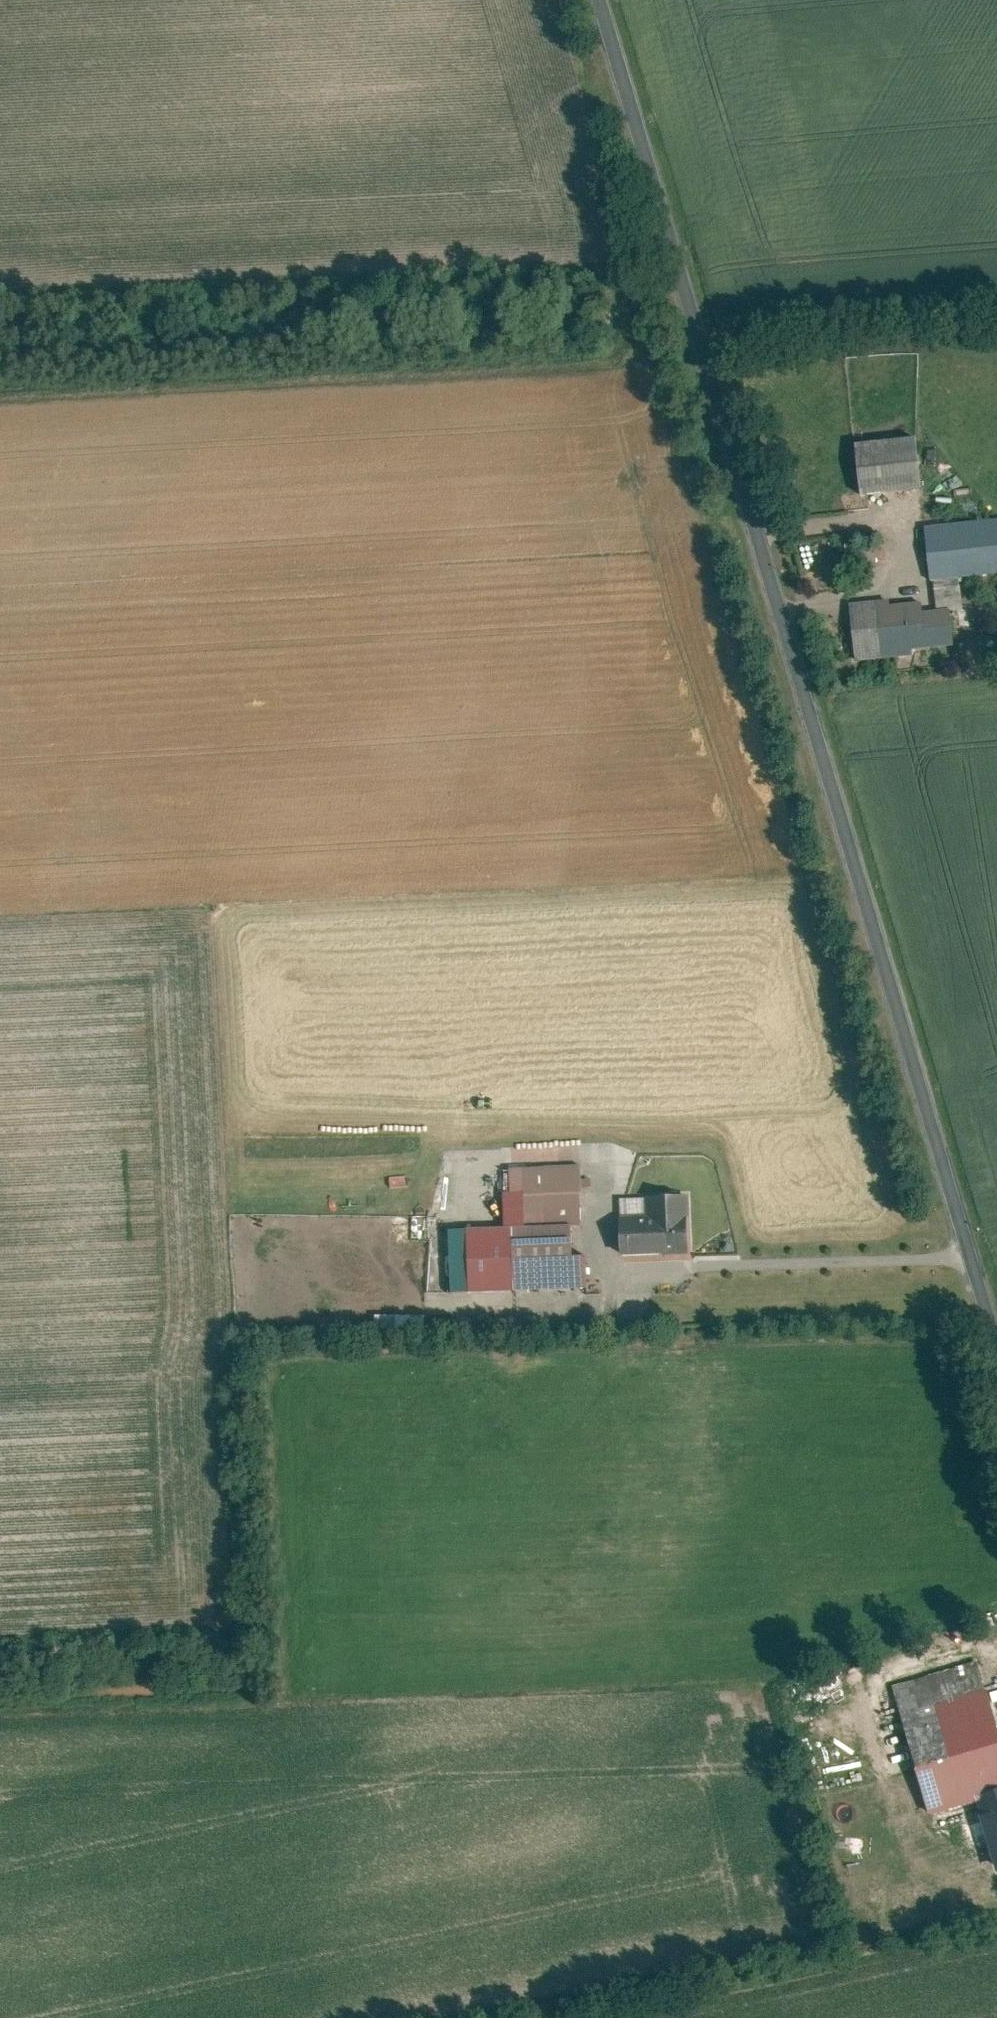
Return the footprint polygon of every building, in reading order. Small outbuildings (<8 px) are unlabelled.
[(851,446),(856,497),(918,491),(912,440),(851,446)] [(940,512),(941,526),(922,528),(929,587),(930,585),(960,583),(996,579),(996,519),(973,522),(972,509),(940,512)] [(912,658),(911,652),(953,648),(950,611),(962,610),(960,583),(930,585),(932,610),(921,611),(920,604),(891,606),(888,601),(849,604),(854,663),(912,658)] [(457,1225),(458,1289),(593,1287),(593,1253),(581,1253),(580,1222),(587,1222),(586,1163),(516,1164),(516,1190),(530,1190),(531,1224),(457,1225)] [(626,1197),(628,1250),(698,1248),(696,1195),(626,1197)] [(888,1687),(930,1828),(967,1817),(964,1807),(996,1797),(996,1736),(975,1662),(888,1687)] [(964,1807),(967,1817),(983,1872),(996,1868),(996,1797),(964,1807)]
